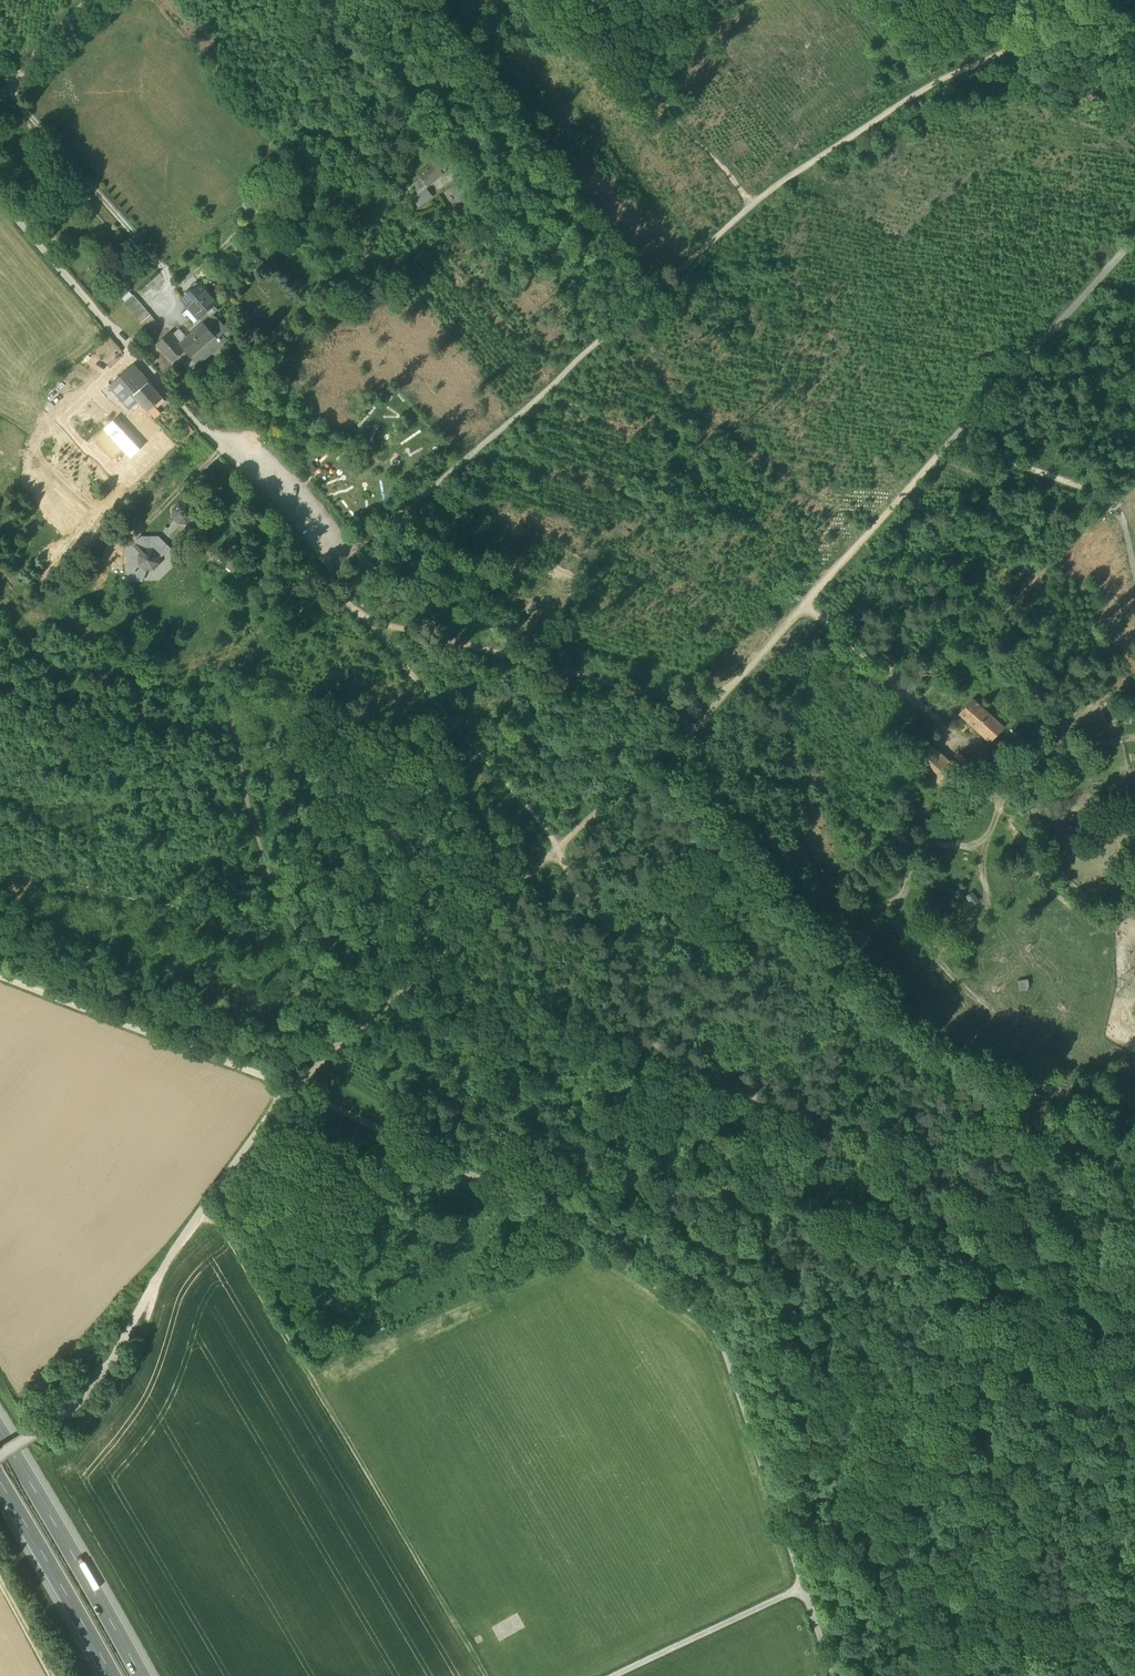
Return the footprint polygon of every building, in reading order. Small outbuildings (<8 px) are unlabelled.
[(420,180),(425,186),(444,171),(440,166),(437,168),(434,164),(421,175),(423,177),(420,180)] [(454,194),(460,201),(468,195),(462,187),(454,194)] [(250,199),(242,205),(248,212),(256,206),(250,199)] [(132,290),(124,280),(114,289),(122,298),(132,290)] [(202,316),(206,321),(218,310),(214,305),(218,302),(200,282),(199,283),(195,282),(192,285),(193,289),(182,298),(183,300),(182,302),(186,306),(188,305),(189,307),(199,318),(202,316)] [(124,303),(150,333),(160,325),(134,295),(124,303)] [(194,323),(199,318),(189,307),(182,314),(186,318),(188,316),(194,323)] [(215,336),(218,339),(223,335),(228,331),(215,316),(205,325),(215,336)] [(187,337),(180,343),(185,350),(191,357),(215,336),(205,325),(203,323),(187,337)] [(243,334),(250,342),(258,335),(251,327),(243,334)] [(179,328),(172,335),(180,343),(187,337),(179,328)] [(173,361),(185,350),(180,343),(172,335),(170,332),(157,344),(173,361)] [(226,339),(223,335),(218,339),(221,343),(226,339)] [(215,336),(191,357),(197,364),(221,343),(218,339),(215,336)] [(150,381),(134,364),(119,377),(134,394),(148,381),(149,382),(150,381)] [(140,400),(134,394),(119,377),(109,386),(130,409),(140,400)] [(140,400),(149,410),(154,405),(163,398),(149,382),(148,381),(134,394),(140,400)] [(154,405),(157,409),(166,401),(163,398),(154,405)] [(154,405),(149,410),(156,418),(161,413),(157,409),(154,405)] [(136,436),(118,417),(115,420),(132,439),(136,436)] [(115,420),(106,428),(132,456),(144,445),(136,436),(132,439),(115,420)] [(195,431),(187,423),(181,428),(188,437),(195,431)] [(296,466),(299,470),(310,461),(306,457),(296,466)] [(299,470),(306,478),(318,467),(311,460),(310,461),(299,470)] [(352,510),(360,504),(349,489),(341,495),(352,510)] [(180,505),(187,505),(188,502),(179,502),(173,509),(172,518),(179,524),(180,522),(175,517),(175,510),(180,505)] [(188,502),(187,505),(192,510),(192,517),(187,522),(180,522),(179,524),(188,524),(194,518),(194,509),(188,502)] [(180,522),(187,522),(192,517),(192,510),(187,505),(180,505),(175,510),(175,517),(180,522)] [(142,579),(129,579),(127,582),(159,581),(172,568),(171,553),(175,551),(159,536),(158,538),(170,551),(158,556),(158,563),(153,568),(147,567),(142,579)] [(141,539),(158,538),(159,536),(140,536),(127,550),(127,582),(129,579),(129,551),(141,539)] [(129,551),(129,579),(142,579),(147,567),(153,568),(158,563),(158,556),(170,551),(158,538),(141,539),(129,551)] [(365,558),(374,566),(381,557),(373,549),(365,558)] [(374,566),(365,558),(363,556),(358,561),(360,564),(370,573),(372,575),(377,569),(374,566)] [(370,573),(360,564),(354,570),(364,579),(370,573)] [(960,715),(977,731),(991,715),(974,700),(960,715)] [(977,731),(991,743),(1005,728),(991,715),(977,731)] [(916,763),(947,791),(963,773),(931,746),(916,763)] [(1017,980),(1018,993),(1031,991),(1029,979),(1017,980)]
